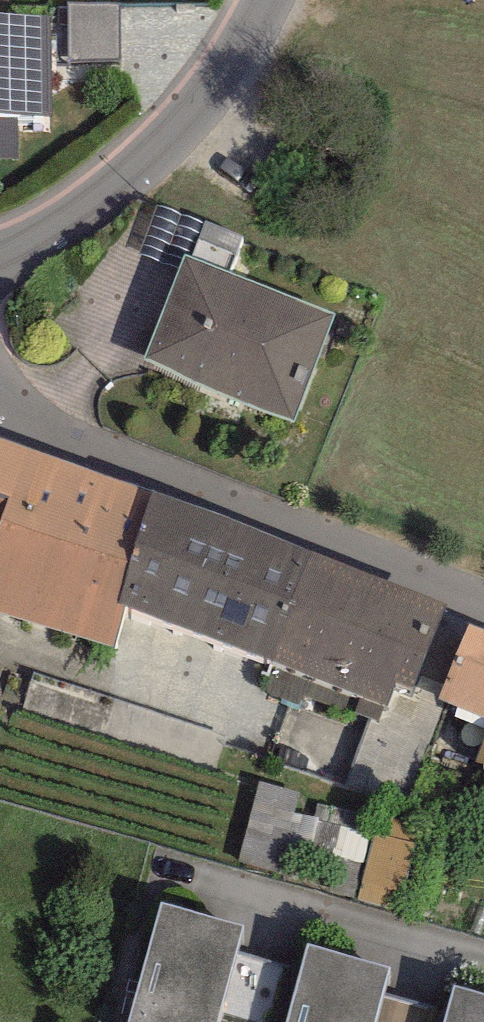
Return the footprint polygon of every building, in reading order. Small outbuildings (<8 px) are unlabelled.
[(120,2),(68,2),(68,60),(120,60),(120,2)] [(0,16),(0,117),(17,116),(51,116),(48,15),(0,16)] [(17,116),(0,117),(0,158),(19,157),(17,116)] [(185,255),(192,257),(205,224),(158,206),(139,254),(180,270),(185,255)] [(192,257),(229,272),(244,237),(206,221),(205,224),(192,257)] [(192,257),(185,255),(180,270),(144,359),(294,422),(335,315),(229,272),(192,257)] [(81,466),(0,437),(0,611),(31,621),(81,466)] [(81,466),(31,621),(111,646),(124,605),(117,603),(153,490),(81,466)] [(268,659),(307,549),(223,517),(153,490),(117,603),(124,605),(268,659)] [(413,688),(446,605),(307,549),(268,659),(388,705),(396,682),(413,688)] [(469,623),(438,698),(483,717),(483,630),(469,623)] [(475,761),(483,765),(483,739),(475,761)] [(303,796),(261,784),(239,865),(293,880),(299,858),(333,867),(325,894),(354,902),(376,824),(318,808),(315,817),(298,813),(303,796)] [(383,841),(377,840),(361,901),(403,912),(424,830),(388,821),(383,841)] [(161,902),(127,1021),(217,1021),(245,925),(161,902)] [(309,943),(287,1021),(375,1021),(390,967),(309,943)] [(455,985),(445,1021),(483,1021),(483,993),(455,985)]
